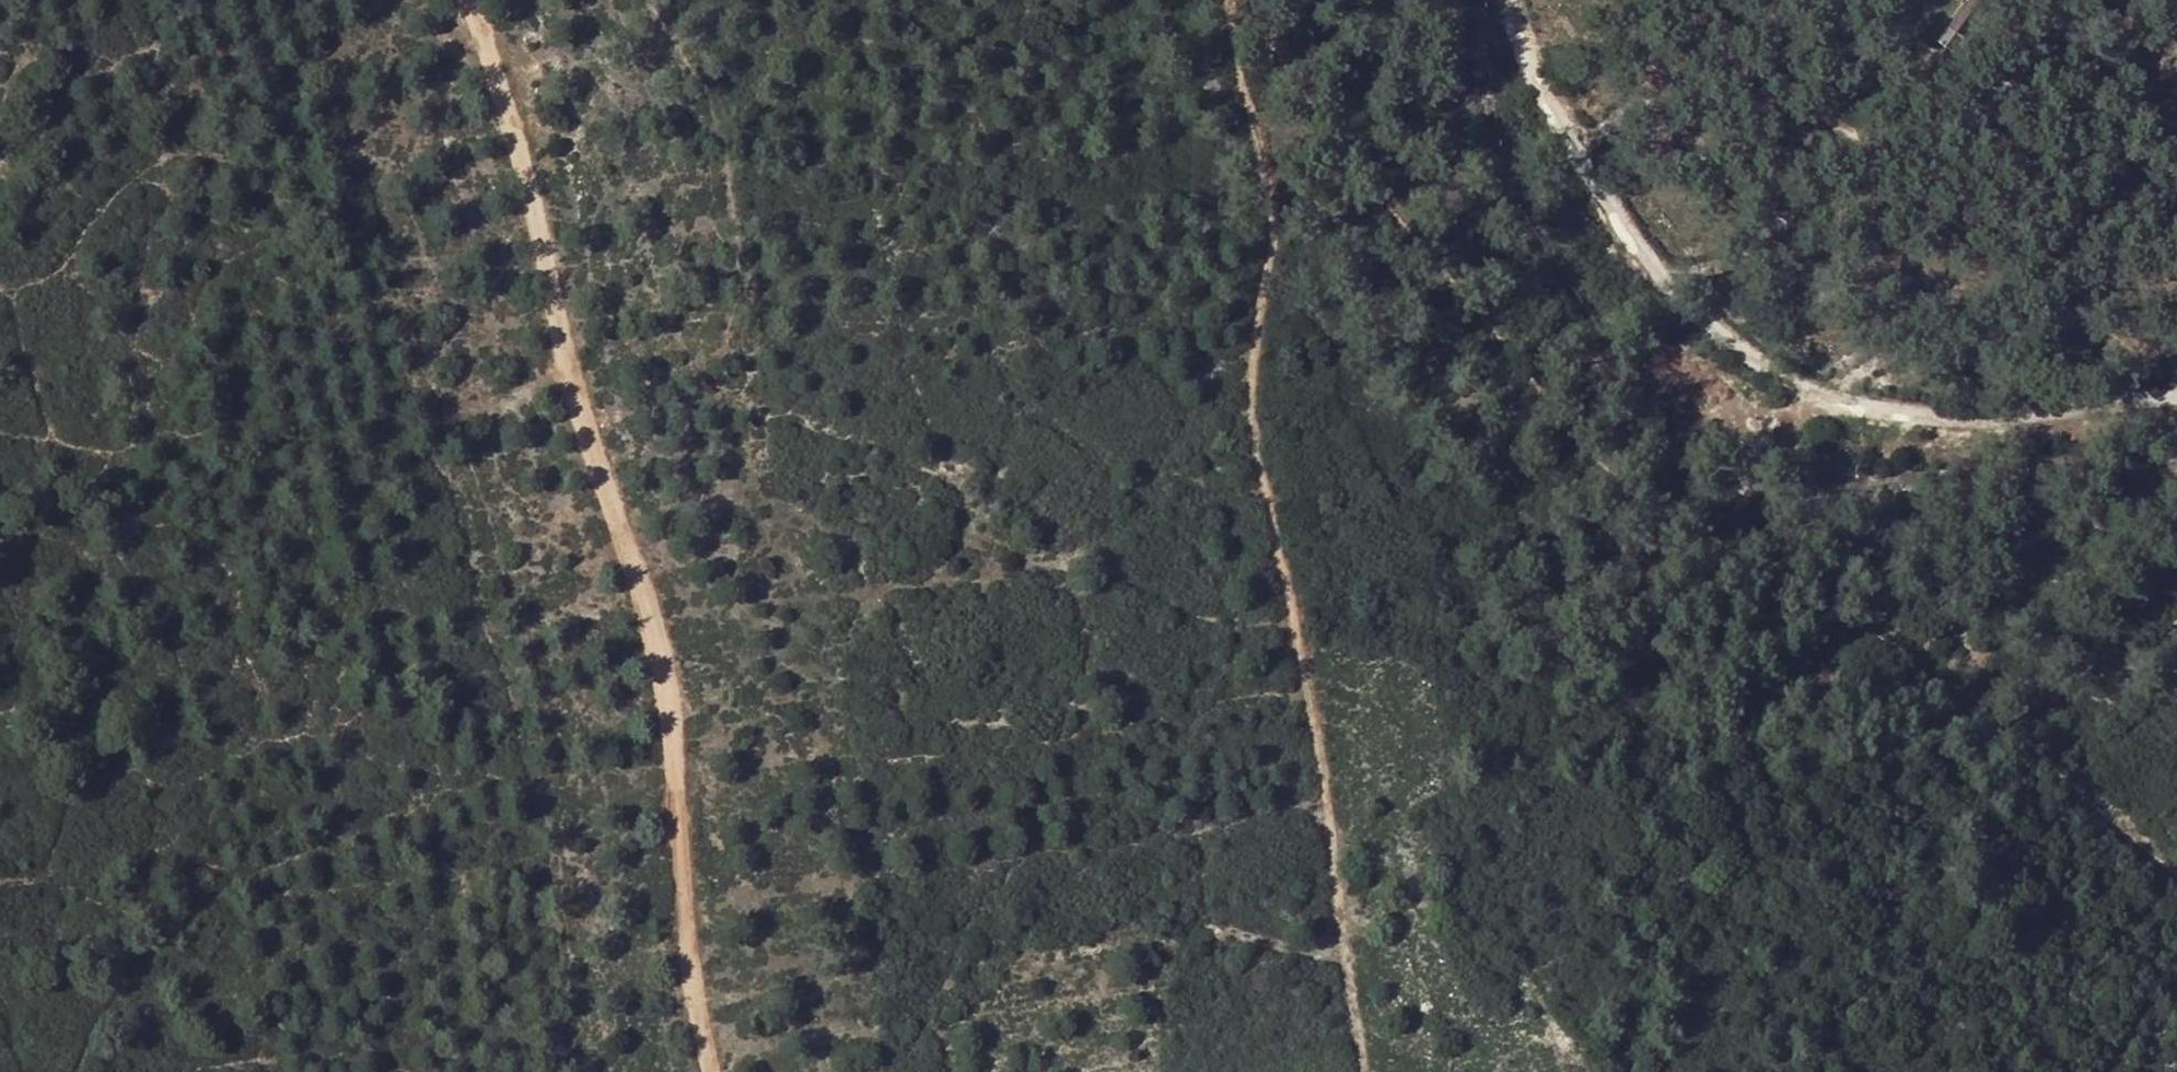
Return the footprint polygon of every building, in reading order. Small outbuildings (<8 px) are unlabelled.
[(1970,1),(1942,44),(1975,65),(2017,0),(1969,0),(1970,1)]
